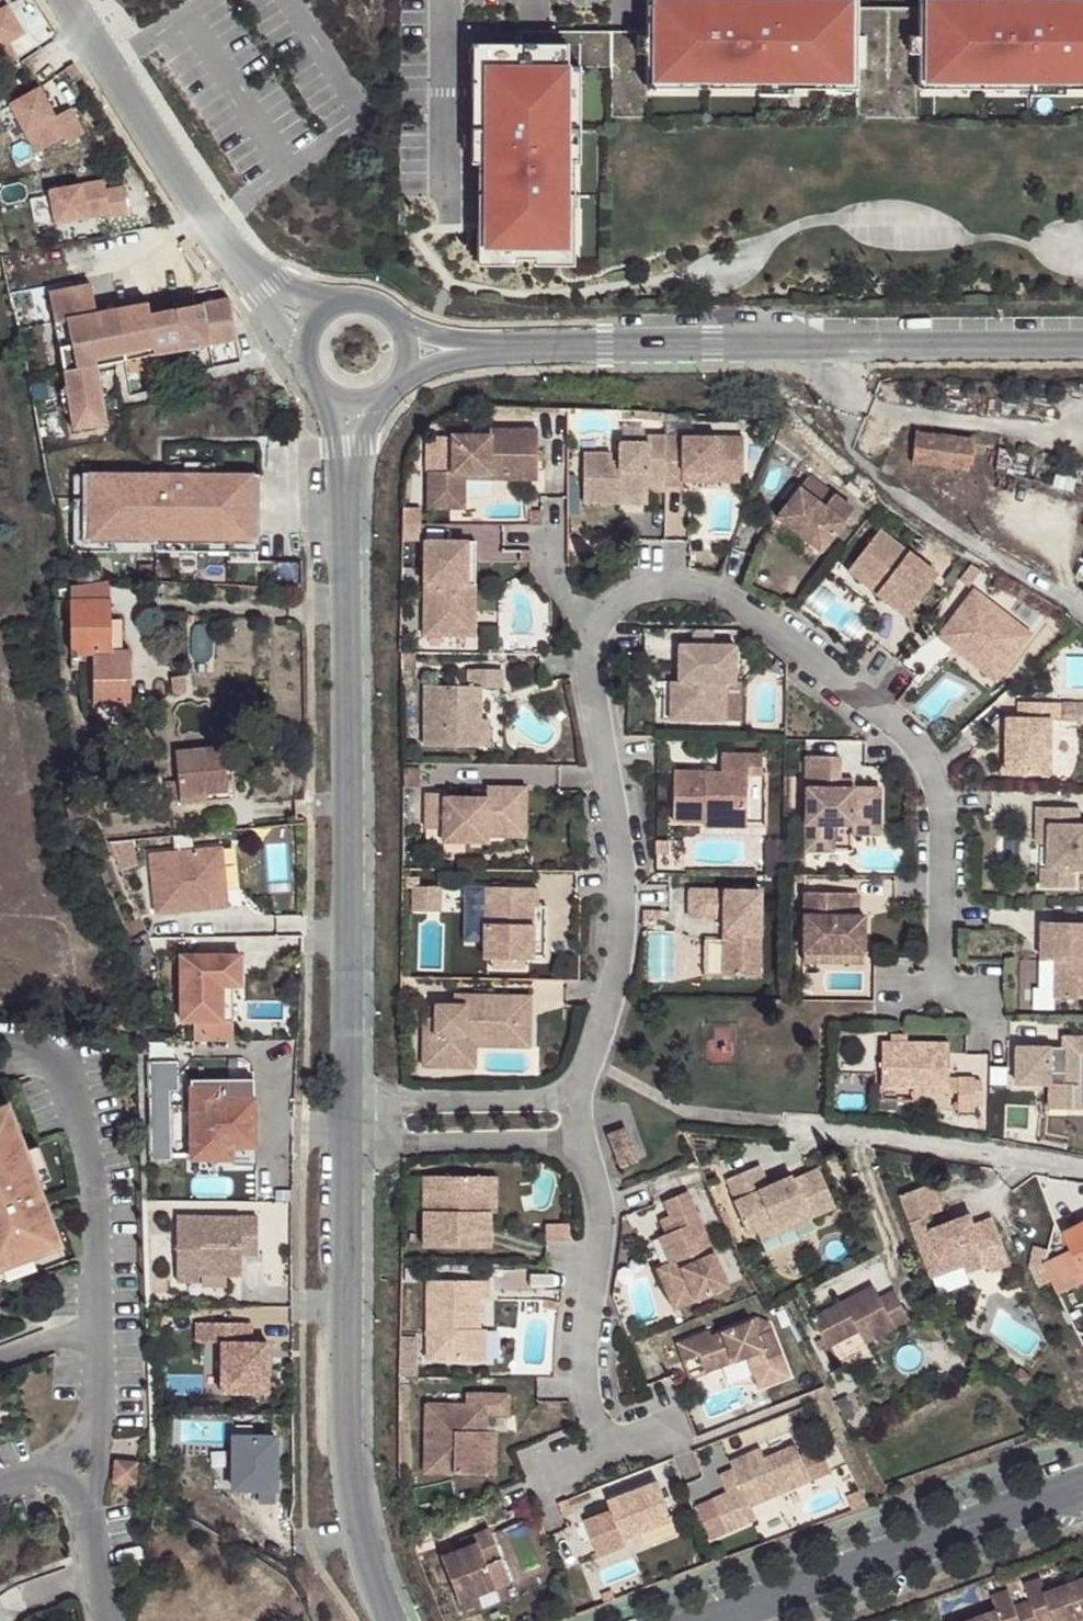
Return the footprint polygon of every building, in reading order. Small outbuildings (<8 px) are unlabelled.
[(25,37),(3,0),(0,0),(0,72),(17,62),(8,46),(25,37)] [(644,70),(676,70),(676,81),(708,81),(708,76),(738,76),(738,82),(822,82),(822,77),(855,77),(855,67),(855,35),(855,6),(822,6),(822,0),(644,0),(644,70)] [(916,72),(949,72),(949,83),(980,83),(980,78),(1010,78),(1010,84),(1082,84),(1082,0),(916,0),(916,35),(916,53),(916,72)] [(864,35),(855,35),(855,67),(864,67),(864,35)] [(916,53),(916,35),(907,35),(907,53),(916,53)] [(481,97),(482,42),(469,42),(469,97),(481,97)] [(556,43),(482,42),(481,97),(481,259),(552,259),(552,243),(566,243),(566,66),(556,66),(556,43)] [(855,89),(855,77),(822,77),(822,82),(822,89),(855,89)] [(10,108),(38,158),(67,141),(70,146),(86,137),(72,112),(56,121),(40,91),(10,108)] [(58,228),(112,218),(113,221),(131,218),(126,189),(109,193),(107,183),(52,193),(58,228)] [(194,249),(188,240),(181,245),(187,253),(194,249)] [(566,243),(552,243),(552,259),(566,259),(566,243)] [(99,368),(237,339),(229,299),(151,314),(149,303),(99,313),(94,288),(52,297),(58,329),(71,327),(74,345),(61,348),(76,432),(109,425),(99,368)] [(702,417),(669,417),(669,437),(702,438),(702,417)] [(630,428),(630,444),(649,444),(649,428),(630,428)] [(507,438),(453,438),(453,476),(430,476),(429,502),(465,502),(466,477),(492,477),(492,472),(509,472),(509,483),(539,483),(539,433),(506,433),(507,438)] [(971,443),(915,435),(913,451),(912,467),(967,474),(971,443)] [(668,482),(669,437),(651,438),(651,444),(649,444),(630,444),(629,444),(628,463),(613,463),(613,455),(585,455),(585,504),(623,505),(623,498),(650,497),(650,492),(650,481),(668,482)] [(702,438),(669,437),(668,482),(667,487),(686,487),(685,482),(705,482),(705,474),(742,474),(747,474),(747,438),(702,438)] [(262,438),(262,451),(273,451),(273,439),(262,438)] [(229,566),(258,566),(260,477),(95,474),(96,467),(87,467),(87,477),(86,540),(116,541),(168,542),(229,542),(229,553),(229,566)] [(509,472),(492,472),(492,477),(492,482),(509,483),(509,472)] [(742,482),(742,474),(705,474),(705,482),(742,482)] [(86,540),(87,477),(76,477),(75,551),(116,552),(116,541),(86,540)] [(667,487),(668,482),(650,481),(650,492),(667,492),(667,487)] [(855,515),(810,481),(778,523),(823,557),(855,515)] [(465,502),(429,502),(429,512),(466,512),(465,502)] [(406,510),(405,526),(422,526),(423,511),(406,510)] [(543,514),(530,514),(530,528),(532,528),(543,528),(543,514)] [(823,557),(778,523),(769,535),(813,569),(823,557)] [(885,591),(879,597),(911,620),(943,578),(883,533),(856,568),(885,591)] [(229,542),(168,542),(168,552),(229,553),(229,542)] [(467,628),(468,545),(424,543),(423,627),(467,628)] [(477,544),(468,545),(467,628),(423,627),(423,638),(475,639),(475,628),(477,544)] [(532,553),(522,553),(522,565),(532,564),(532,553)] [(851,575),(879,597),(885,591),(856,568),(851,575)] [(73,588),(73,603),(114,603),(114,588),(73,588)] [(963,646),(1007,680),(1038,640),(979,595),(942,643),(957,654),(963,646)] [(114,603),(73,603),(72,673),(81,672),(82,655),(95,655),(96,708),(135,709),(135,681),(125,681),(126,654),(115,654),(114,603)] [(736,647),(680,646),(679,681),(678,723),(726,724),(727,685),(736,685),(736,647)] [(1001,688),(1007,680),(963,646),(957,654),(1001,688)] [(125,681),(135,681),(134,654),(126,654),(125,681)] [(416,655),(402,654),(403,671),(416,671),(416,655)] [(478,752),(478,723),(479,690),(505,690),(505,673),(473,672),(473,689),(428,688),(426,750),(478,752)] [(182,694),(185,690),(188,677),(175,676),(174,690),(177,694),(182,694)] [(670,723),(678,723),(679,681),(671,682),(670,723)] [(736,685),(727,685),(726,724),(742,724),(743,685),(736,685)] [(907,699),(900,708),(907,714),(914,704),(907,699)] [(1068,706),(1024,705),(1024,722),(1013,723),(1013,746),(1018,746),(1018,756),(1013,756),(1012,778),(1057,779),(1058,724),(1068,725),(1068,706)] [(1068,725),(1082,725),(1082,706),(1068,706),(1068,725)] [(491,724),(478,723),(478,752),(491,752),(491,724)] [(183,803),(238,797),(235,775),(230,776),(227,748),(178,754),(181,783),(183,803)] [(706,784),(706,776),(674,775),(673,826),(706,826),(705,823),(745,824),(745,779),(762,779),(762,760),(723,759),(722,776),(713,776),(713,784),(706,784)] [(842,760),(808,760),(807,845),(834,845),(835,828),(882,828),(883,792),(856,792),(841,792),(842,783),(842,760)] [(671,766),(660,765),(660,776),(671,776),(671,766)] [(420,773),(405,773),(405,792),(421,792),(420,773)] [(170,805),(183,803),(181,783),(168,784),(170,805)] [(856,783),(842,783),(841,792),(856,792),(856,783)] [(457,796),(426,795),(425,831),(444,831),(444,844),(489,845),(488,840),(517,840),(518,790),(489,790),(488,795),(489,801),(474,802),(458,801),(457,796)] [(528,790),(518,790),(517,840),(528,840),(528,790)] [(1056,851),(1056,875),(1048,874),(1048,895),(1081,896),(1081,877),(1082,877),(1082,814),(1043,813),(1043,831),(1056,831),(1056,851)] [(705,823),(706,826),(705,832),(746,833),(745,824),(705,823)] [(834,845),(807,845),(807,855),(855,856),(855,837),(882,837),(882,828),(835,828),(834,845)] [(1043,851),(1056,851),(1056,831),(1043,831),(1043,851)] [(671,844),(660,845),(660,858),(671,858),(671,844)] [(220,850),(212,851),(214,869),(209,887),(209,893),(216,893),(217,910),(226,909),(220,850)] [(212,851),(149,856),(154,915),(217,910),(216,893),(209,893),(209,887),(214,869),(212,851)] [(415,892),(415,891),(421,891),(422,883),(410,882),(409,892),(415,892)] [(421,891),(415,891),(415,892),(415,916),(442,916),(443,891),(421,891)] [(486,931),(487,891),(478,891),(477,930),(486,931)] [(539,892),(487,891),(486,931),(485,962),(493,962),(526,963),(533,963),(534,942),(528,942),(528,930),(534,930),(535,911),(539,911),(539,892)] [(726,945),(725,980),(763,981),(765,896),(692,894),(692,921),(721,921),(726,922),(726,935),(732,935),(732,946),(726,945)] [(839,957),(868,958),(868,918),(862,919),(862,897),(808,897),(806,966),(839,967),(839,957)] [(662,915),(645,913),(644,923),(661,925),(662,915)] [(1057,969),(1062,969),(1062,1007),(1082,1008),(1082,932),(1049,931),(1049,949),(1057,949),(1057,969)] [(708,979),(725,980),(726,945),(720,945),(709,945),(708,979)] [(1049,969),(1057,969),(1057,949),(1049,949),(1049,969)] [(239,955),(179,955),(179,1021),(220,1021),(220,978),(239,978),(239,955)] [(868,968),(868,958),(839,957),(839,967),(868,968)] [(526,963),(493,962),(492,972),(526,973),(526,963)] [(220,978),(220,1021),(230,1021),(230,986),(239,986),(239,978),(220,978)] [(468,1009),(458,1009),(438,1010),(439,1022),(427,1022),(427,1070),(451,1071),(450,1065),(467,1064),(467,1055),(467,1040),(478,1040),(479,1025),(532,1026),(533,1001),(467,999),(468,1009)] [(457,999),(458,1009),(468,1009),(467,999),(457,999)] [(438,1010),(427,1009),(427,1022),(439,1022),(438,1010)] [(450,1065),(451,1071),(478,1071),(477,1062),(478,1050),(503,1050),(504,1040),(533,1040),(532,1026),(479,1025),(478,1040),(467,1040),(467,1055),(467,1064),(450,1065)] [(1022,1050),(1021,1087),(1055,1087),(1071,1087),(1071,1111),(1082,1111),(1082,1039),(1081,1039),(1071,1050),(1067,1050),(1022,1050)] [(1081,1039),(1068,1039),(1067,1050),(1071,1050),(1081,1039)] [(892,1049),(882,1049),(881,1093),(914,1094),(914,1100),(950,1102),(950,1100),(950,1086),(951,1051),(908,1049),(892,1049)] [(254,1081),(192,1081),(194,1160),(256,1160),(254,1081)] [(960,1101),(960,1087),(950,1086),(950,1100),(960,1101)] [(960,1101),(959,1120),(977,1120),(978,1087),(960,1087),(960,1101)] [(1071,1087),(1055,1087),(1055,1111),(1071,1111),(1071,1087)] [(914,1109),(914,1100),(914,1094),(881,1093),(881,1108),(914,1109)] [(0,1111),(0,1273),(32,1261),(62,1250),(44,1202),(42,1203),(36,1188),(38,1187),(26,1155),(8,1108),(0,1111)] [(38,1150),(26,1155),(38,1187),(51,1183),(38,1150)] [(757,1158),(726,1172),(735,1192),(732,1193),(746,1226),(756,1222),(787,1208),(792,1220),(808,1213),(806,1209),(831,1197),(815,1161),(790,1172),(788,1168),(766,1178),(757,1158)] [(482,1211),(482,1175),(426,1175),(425,1245),(490,1246),(491,1211),(482,1211)] [(497,1176),(482,1175),(482,1211),(491,1211),(497,1211),(497,1176)] [(675,1270),(663,1275),(677,1308),(731,1285),(691,1190),(667,1198),(673,1212),(662,1217),(669,1232),(684,1267),(675,1270)] [(960,1238),(956,1228),(934,1238),(927,1225),(936,1220),(925,1194),(895,1208),(924,1274),(939,1267),(946,1282),(949,1290),(987,1273),(990,1280),(1008,1272),(988,1225),(970,1234),(960,1238)] [(1079,1196),(1068,1199),(1071,1208),(1081,1205),(1079,1196)] [(787,1208),(756,1222),(761,1234),(792,1220),(787,1208)] [(217,1215),(177,1215),(176,1279),(199,1279),(199,1273),(226,1273),(226,1252),(241,1252),(258,1252),(258,1215),(226,1215),(226,1219),(217,1219),(217,1215)] [(966,1223),(956,1228),(960,1238),(970,1234),(966,1223)] [(1064,1236),(1073,1255),(1043,1270),(1057,1298),(1082,1285),(1082,1227),(1064,1236)] [(660,1267),(663,1275),(675,1270),(684,1267),(669,1232),(662,1235),(673,1261),(660,1267)] [(241,1252),(226,1252),(226,1273),(241,1273),(241,1252)] [(8,1285),(38,1274),(32,1261),(0,1273),(0,1288),(8,1285)] [(939,1267),(924,1274),(930,1289),(946,1282),(939,1267)] [(492,1290),(542,1291),(543,1270),(493,1269),(492,1290)] [(475,1329),(480,1329),(479,1299),(488,1298),(489,1280),(428,1279),(427,1358),(475,1358),(475,1329)] [(845,1306),(816,1321),(832,1351),(863,1334),(870,1346),(914,1323),(898,1294),(884,1301),(876,1288),(853,1301),(855,1306),(848,1310),(845,1306)] [(853,1301),(845,1306),(848,1310),(855,1306),(853,1301)] [(266,1390),(266,1339),(250,1339),(250,1320),(195,1319),(195,1339),(220,1339),(220,1389),(266,1390)] [(757,1354),(769,1385),(793,1376),(775,1328),(760,1333),(754,1320),(713,1336),(711,1331),(681,1342),(688,1361),(703,1355),(710,1373),(751,1357),(757,1354)] [(486,1329),(480,1329),(475,1329),(475,1358),(485,1358),(486,1329)] [(405,1337),(404,1375),(420,1375),(421,1337),(405,1337)] [(762,1387),(769,1385),(757,1354),(751,1357),(762,1387)] [(703,1355),(688,1361),(695,1378),(710,1373),(703,1355)] [(1017,1373),(1011,1381),(1022,1391),(1029,1382),(1017,1373)] [(511,1414),(512,1392),(469,1392),(469,1403),(429,1403),(428,1472),(487,1472),(488,1429),(481,1430),(481,1414),(488,1414),(511,1414)] [(488,1429),(487,1472),(499,1472),(499,1430),(488,1429)] [(770,1457),(800,1445),(795,1431),(765,1443),(766,1447),(770,1457)] [(274,1432),(231,1432),(231,1484),(257,1484),(256,1496),(274,1496),(274,1432)] [(713,1538),(760,1519),(755,1506),(786,1493),(815,1481),(804,1454),(800,1445),(770,1457),(766,1447),(735,1459),(746,1486),(700,1505),(713,1538)] [(804,1454),(815,1481),(835,1474),(823,1446),(804,1454)] [(676,1521),(661,1481),(613,1501),(616,1510),(628,1540),(676,1521)] [(860,1487),(845,1493),(853,1509),(869,1504),(860,1487)] [(792,1506),(786,1493),(755,1506),(760,1519),(792,1506)] [(567,1500),(563,1501),(568,1515),(573,1513),(567,1500)] [(628,1540),(616,1510),(588,1521),(603,1558),(631,1547),(628,1540)] [(478,1542),(466,1547),(443,1555),(461,1601),(513,1580),(492,1527),(475,1534),(478,1542)] [(463,1539),(466,1547),(478,1542),(475,1534),(463,1539)] [(1012,1606),(1017,1620),(1072,1620),(1082,1617),(1082,1578),(1044,1593),(1038,1578),(1021,1584),(1028,1600),(1012,1606)] [(605,1594),(608,1600),(619,1596),(617,1589),(605,1594)] [(1012,1606),(1006,1590),(990,1595),(996,1611),(968,1620),(1017,1620),(1012,1606)]
